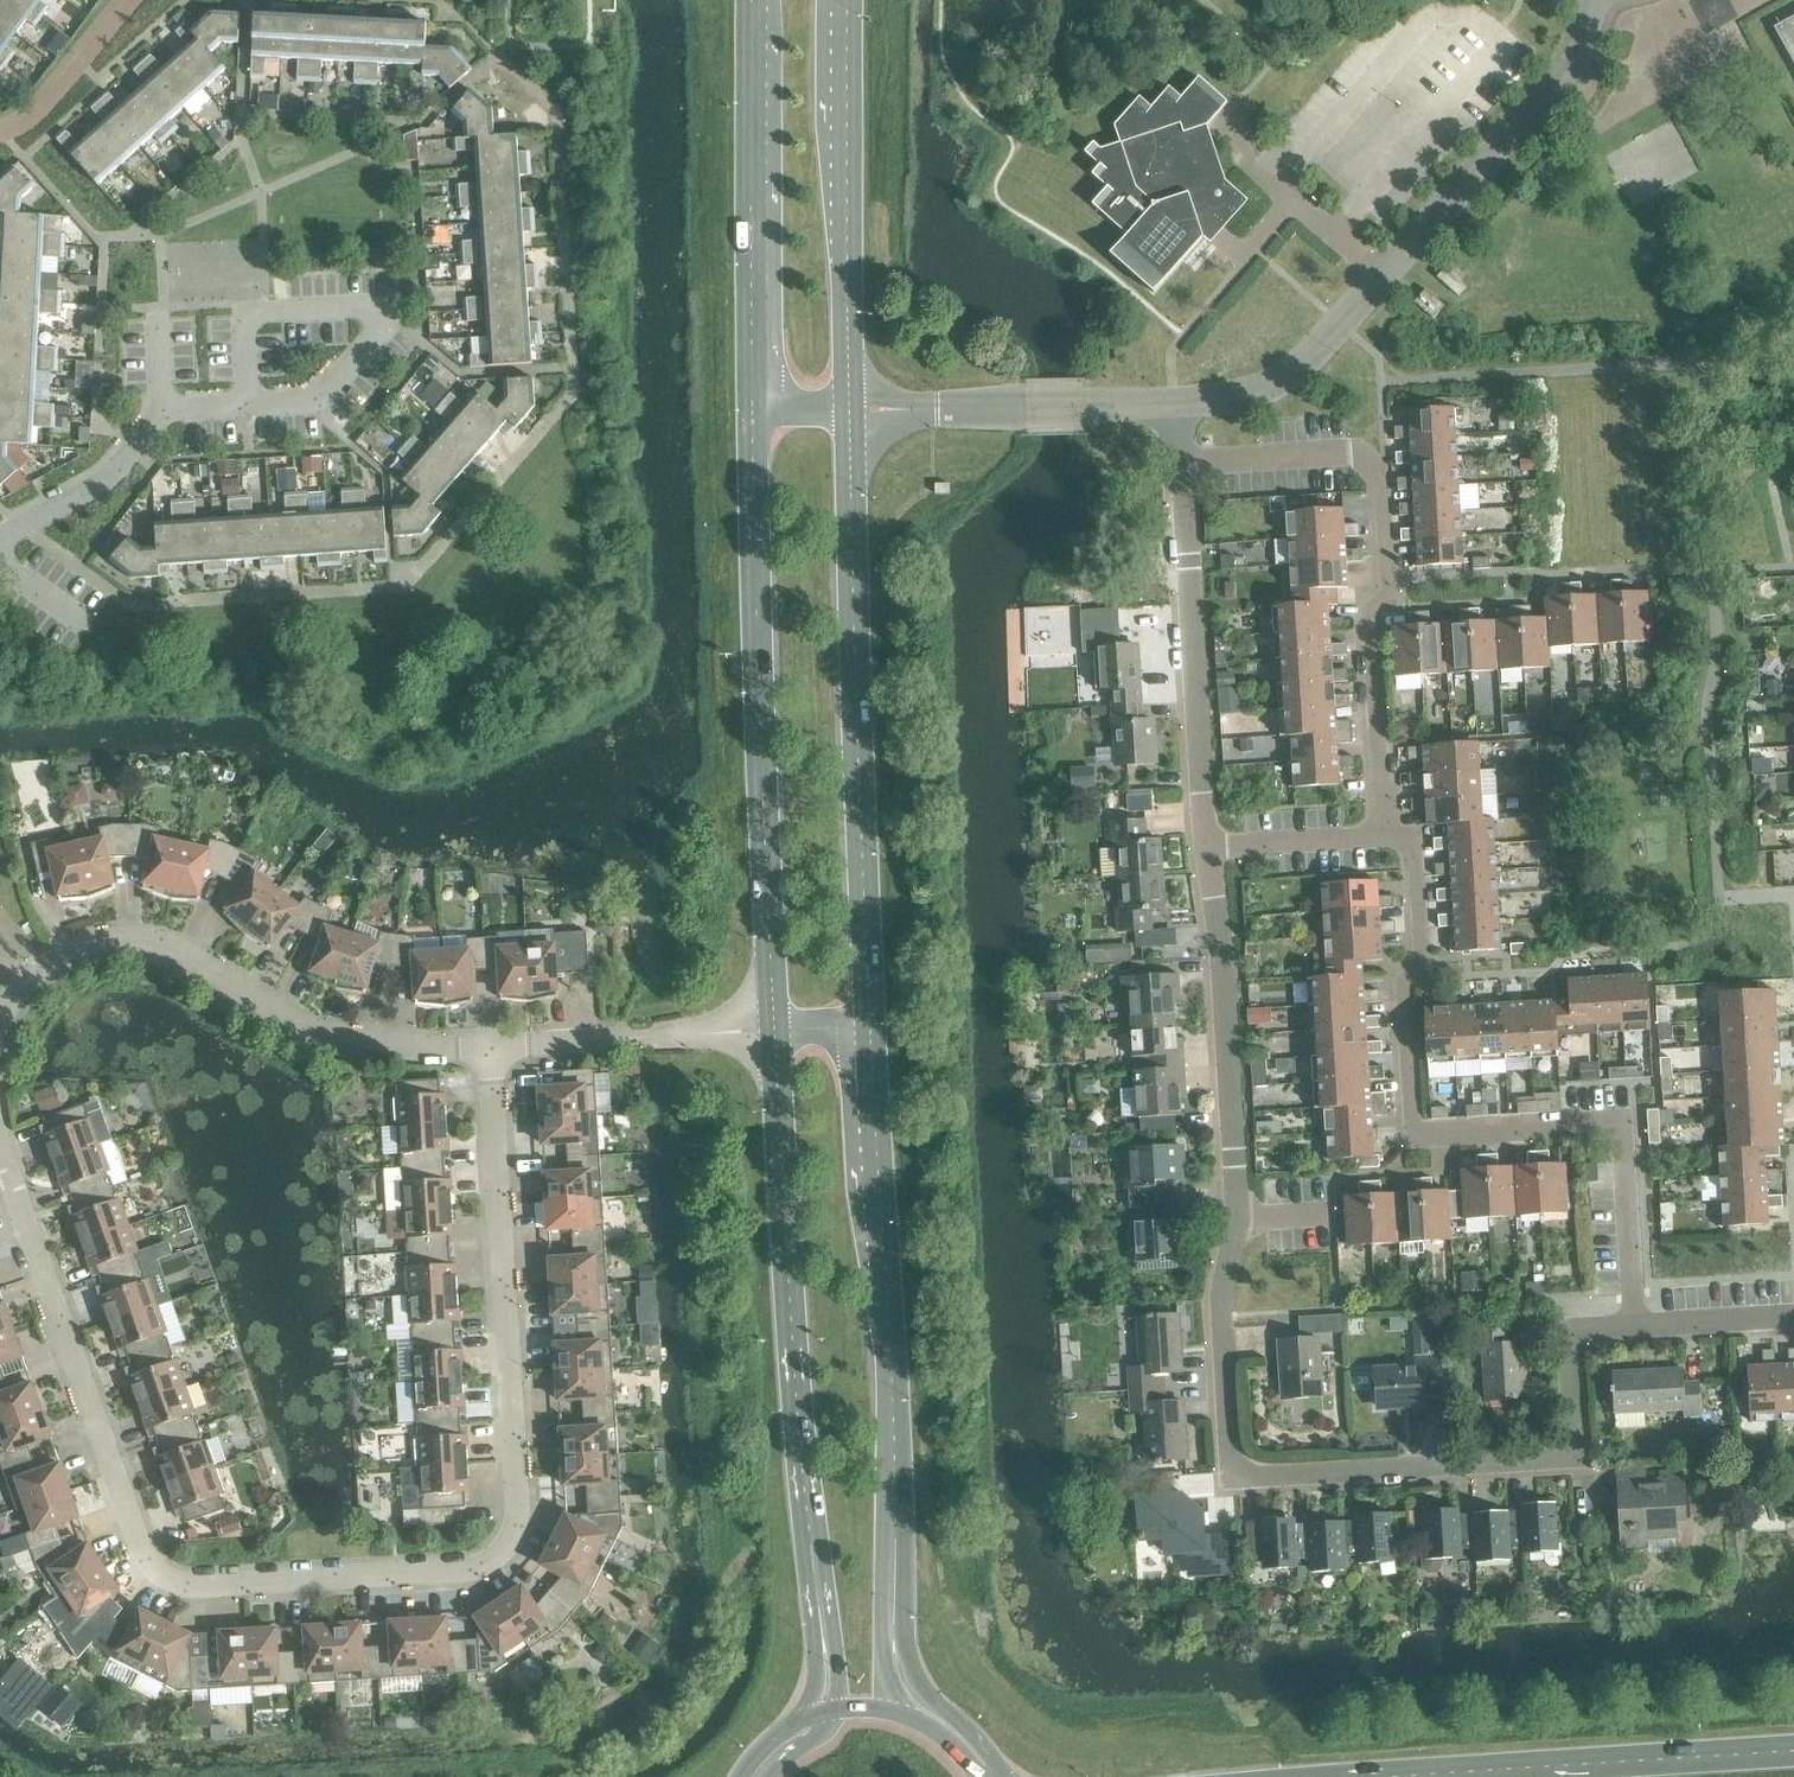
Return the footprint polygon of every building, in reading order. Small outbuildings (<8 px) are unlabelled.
[(14,33),(24,20),(33,26),(40,17),(17,0),(0,0),(0,23),(14,33)] [(40,17),(47,8),(38,1),(39,0),(17,0),(40,17)] [(264,58),(281,59),(284,5),(272,4),(272,15),(254,14),(250,78),(263,79),(264,58)] [(297,81),(308,81),(312,17),(295,16),(295,5),(284,5),(281,59),(298,60),(297,81)] [(321,61),(338,62),(341,8),(329,7),(328,18),(312,17),(308,81),(320,82),(321,61)] [(353,84),(365,85),(369,20),(352,20),(352,8),(341,8),(338,62),(355,63),(353,84)] [(378,64),(395,65),(398,11),(386,10),(385,21),(369,20),(365,85),(377,85),(378,64)] [(423,88),(424,77),(423,77),(424,46),(425,47),(427,24),(409,23),(409,11),(398,11),(395,65),(412,66),(410,87),(423,88)] [(210,12),(190,30),(189,31),(210,54),(211,53),(222,43),(238,44),(240,13),(210,12)] [(1775,26),(1774,26),(1773,27),(1773,28),(1773,29),(1774,29),(1789,56),(1788,57),(1789,58),(1790,58),(1793,66),(1793,16),(1775,26)] [(187,46),(175,57),(204,90),(226,70),(211,53),(210,54),(189,31),(190,30),(182,22),(173,30),(187,46)] [(7,63),(13,54),(4,47),(14,33),(0,23),(0,58),(7,63)] [(423,77),(424,77),(438,77),(450,89),(472,69),(453,48),(425,47),(424,46),(423,77)] [(148,53),(139,60),(183,109),(204,90),(175,57),(162,69),(148,53)] [(145,84),(133,96),(169,136),(178,128),(170,120),(183,109),(139,60),(131,68),(145,84)] [(308,81),(308,93),(319,94),(320,82),(308,81)] [(1205,126),(1212,119),(1222,108),(1193,83),(1175,103),(1164,93),(1146,113),(1134,103),(1114,126),(1119,143),(1100,149),(1098,147),(1089,157),(1104,170),(1097,179),(1112,192),(1097,209),(1127,235),(1109,254),(1113,257),(1123,246),(1163,281),(1202,237),(1201,233),(1214,218),(1223,226),(1245,200),(1223,181),(1205,126)] [(463,123),(464,138),(464,139),(494,137),(494,136),(492,108),(470,90),(450,112),(463,123)] [(106,91),(97,99),(140,147),(153,135),(160,144),(169,136),(133,96),(120,107),(106,91)] [(408,92),(408,104),(420,105),(421,92),(408,92)] [(257,95),(256,109),(278,110),(279,96),(257,95)] [(103,122),(90,134),(119,166),(140,147),(97,99),(88,107),(103,122)] [(119,166),(90,134),(78,145),(64,129),(54,137),(97,185),(119,166)] [(403,136),(403,142),(417,141),(416,130),(403,136)] [(475,150),(476,167),(530,163),(529,152),(518,152),(516,135),(494,136),(494,137),(464,139),(464,138),(452,139),(453,151),(475,150)] [(403,142),(404,161),(418,160),(417,141),(403,142)] [(456,185),(456,197),(520,192),(519,176),(530,175),(530,163),(476,167),(477,184),(456,185)] [(20,215),(20,214),(21,200),(33,188),(13,166),(0,178),(0,214),(20,215)] [(479,207),(480,224),(533,220),(533,208),(521,209),(520,192),(456,197),(457,208),(479,207)] [(0,236),(0,243),(64,246),(64,234),(43,233),(44,215),(20,214),(20,215),(0,214),(0,226),(1,226),(0,236)] [(460,242),(460,253),(524,249),(523,232),(534,232),(533,220),(480,224),(481,240),(460,242)] [(41,273),(42,257),(63,258),(64,246),(0,243),(0,271),(41,273)] [(483,264),(484,280),(537,277),(537,265),(525,266),(524,249),(460,253),(461,265),(483,264)] [(61,303),(61,291),(40,290),(41,273),(0,271),(0,300),(61,303)] [(81,277),(80,286),(97,286),(97,277),(81,277)] [(464,299),(464,310),(528,306),(527,289),(538,289),(537,277),(484,280),(485,297),(464,299)] [(38,330),(39,313),(60,315),(61,303),(0,300),(0,328),(38,330)] [(487,320),(488,337),(541,333),(540,322),(529,323),(528,306),(464,310),(465,322),(487,320)] [(83,319),(82,334),(94,335),(95,320),(83,319)] [(58,360),(58,348),(37,347),(38,330),(0,328),(0,357),(58,360)] [(541,333),(488,337),(489,354),(468,355),(468,368),(532,364),(531,346),(542,345),(541,333)] [(35,387),(36,370),(57,371),(58,360),(0,357),(0,385),(35,387)] [(77,362),(76,388),(91,389),(92,363),(77,362)] [(504,397),(494,408),(517,429),(536,408),(533,378),(503,380),(504,397)] [(55,417),(55,405),(34,404),(35,387),(0,385),(0,414),(55,417)] [(448,391),(440,400),(490,443),(501,430),(509,438),(517,429),(494,408),(476,392),(464,405),(448,391)] [(449,423),(438,435),(479,472),(487,463),(479,456),(490,443),(440,400),(433,409),(449,423)] [(1394,439),(1409,438),(1409,437),(1455,434),(1453,408),(1408,411),(1408,426),(1393,427),(1394,439)] [(8,443),(7,444),(32,445),(33,427),(54,428),(55,417),(0,414),(0,442),(8,443)] [(1513,414),(1498,414),(1498,431),(1514,430),(1513,414)] [(80,428),(79,442),(89,442),(90,429),(80,428)] [(411,434),(403,443),(452,486),(463,473),(472,481),(479,472),(438,435),(427,448),(411,434)] [(1395,465),(1411,464),(1411,463),(1456,460),(1455,434),(1409,437),(1409,438),(1410,452),(1395,453),(1395,465)] [(3,484),(11,493),(29,484),(18,471),(7,458),(7,444),(8,443),(0,442),(0,487),(3,484)] [(400,479),(418,495),(419,494),(441,515),(449,506),(441,498),(452,486),(403,443),(395,451),(411,466),(400,479)] [(321,457),(301,458),(302,473),(322,472),(321,457)] [(1533,458),(1518,459),(1519,471),(1534,470),(1533,458)] [(1397,490),(1412,489),(1412,488),(1458,485),(1456,460),(1411,463),(1411,464),(1412,477),(1396,478),(1397,490)] [(218,462),(219,474),(235,472),(234,461),(218,462)] [(206,465),(194,466),(195,478),(207,477),(206,465)] [(237,479),(221,480),(222,496),(238,495),(237,479)] [(1399,516),(1414,515),(1414,514),(1459,511),(1458,485),(1412,488),(1412,489),(1413,503),(1398,504),(1399,516)] [(364,488),(353,489),(357,553),(374,551),(375,563),(387,562),(383,508),(366,509),(364,488)] [(342,511),(326,512),(329,566),(341,565),(340,554),(357,553),(353,489),(341,489),(342,511)] [(286,515),(269,516),(273,570),(284,569),(284,557),(300,556),(296,492),(284,493),(286,515)] [(308,492),(296,492),(300,556),(317,555),(318,567),(329,566),(326,512),(309,513),(308,492)] [(419,494),(418,495),(408,506),(392,507),(394,537),(423,535),(441,515),(419,494)] [(251,495),(239,496),(243,560),(260,559),(261,570),(273,570),(269,516),(252,517),(251,495)] [(229,518),(212,519),(216,574),(228,573),(227,561),(243,560),(239,496),(227,497),(229,518)] [(194,499),(182,500),(187,564),(204,563),(204,574),(216,574),(212,519),(195,521),(194,499)] [(154,523),(156,547),(157,547),(159,577),(171,577),(170,565),(187,564),(182,500),(171,501),(172,522),(154,523)] [(1286,513),(1288,539),(1339,536),(1339,537),(1344,537),(1359,536),(1358,524),(1343,525),(1342,509),(1286,513)] [(1400,542),(1415,541),(1415,540),(1461,537),(1459,511),(1414,514),(1414,515),(1415,528),(1399,529),(1400,542)] [(1288,539),(1290,565),(1340,562),(1340,563),(1345,562),(1360,561),(1360,549),(1345,550),(1344,537),(1339,537),(1339,536),(1288,539)] [(1415,540),(1415,541),(1416,554),(1411,555),(1412,567),(1463,563),(1461,537),(1415,540)] [(157,547),(156,547),(141,548),(129,538),(109,560),(131,579),(159,577),(157,547)] [(1471,558),(1472,563),(1472,569),(1489,568),(1488,557),(1471,558)] [(1290,565),(1292,605),(1292,607),(1322,605),(1322,606),(1327,606),(1326,589),(1347,588),(1345,562),(1340,563),(1340,562),(1290,565)] [(1631,579),(1621,580),(1624,643),(1650,641),(1647,593),(1632,594),(1631,579)] [(1610,595),(1596,596),(1599,644),(1624,643),(1621,580),(1609,581),(1610,595)] [(1234,583),(1225,583),(1225,599),(1235,599),(1234,583)] [(1543,599),(1545,619),(1545,624),(1546,624),(1547,647),(1548,647),(1573,646),(1569,583),(1558,584),(1559,598),(1543,599)] [(1580,583),(1569,583),(1573,646),(1599,644),(1596,596),(1581,597),(1580,583)] [(1277,606),(1278,633),(1324,631),(1324,632),(1329,631),(1344,630),(1343,618),(1328,619),(1327,606),(1322,606),(1322,605),(1292,607),(1292,605),(1277,606)] [(1530,605),(1519,606),(1523,668),(1549,667),(1548,647),(1547,647),(1546,624),(1545,624),(1545,619),(1531,620),(1530,605)] [(1509,621),(1494,622),(1497,670),(1523,668),(1519,606),(1508,607),(1509,621)] [(1110,690),(1112,706),(1140,704),(1136,645),(1120,646),(1118,630),(1117,608),(1080,611),(1082,653),(1096,652),(1099,690),(1110,690)] [(1458,624),(1443,625),(1446,673),(1472,672),(1468,609),(1457,610),(1458,624)] [(1479,609),(1468,609),(1472,672),(1497,670),(1494,622),(1480,623),(1479,609)] [(1421,675),(1417,612),(1406,613),(1406,627),(1391,628),(1394,676),(1421,675)] [(1428,612),(1417,612),(1421,675),(1446,673),(1443,625),(1429,626),(1428,612)] [(1278,633),(1280,659),(1325,656),(1325,657),(1331,657),(1346,656),(1345,644),(1330,645),(1329,631),(1324,632),(1324,631),(1278,633)] [(1280,659),(1282,684),(1327,682),(1327,683),(1332,682),(1347,681),(1346,669),(1332,670),(1331,657),(1325,657),(1325,656),(1280,659)] [(1234,672),(1217,673),(1217,688),(1234,687),(1234,672)] [(1780,680),(1762,682),(1763,695),(1781,694),(1780,680)] [(1282,684),(1283,710),(1329,707),(1329,708),(1334,708),(1349,707),(1348,695),(1333,696),(1332,682),(1327,683),(1327,682),(1282,684)] [(1240,688),(1217,689),(1218,710),(1219,715),(1220,714),(1241,714),(1240,688)] [(1140,704),(1112,706),(1112,715),(1115,765),(1155,763),(1153,720),(1141,721),(1140,704)] [(1112,706),(1091,707),(1091,716),(1112,715),(1112,706)] [(1285,737),(1290,736),(1290,735),(1351,732),(1350,720),(1335,721),(1334,708),(1329,708),(1329,707),(1283,710),(1285,737)] [(1401,724),(1393,726),(1394,740),(1408,738),(1408,730),(1401,724)] [(1290,735),(1290,736),(1292,761),(1337,758),(1337,757),(1336,744),(1351,743),(1351,732),(1290,735)] [(1422,759),(1423,772),(1429,772),(1429,773),(1479,769),(1478,743),(1407,748),(1408,760),(1422,759)] [(1337,758),(1292,761),(1293,787),(1339,785),(1338,769),(1353,768),(1352,756),(1337,757),(1337,758)] [(1769,764),(1757,765),(1757,775),(1770,774),(1769,764)] [(1546,766),(1527,768),(1528,792),(1548,791),(1546,766)] [(1424,785),(1425,798),(1430,798),(1481,795),(1479,769),(1429,773),(1429,772),(1423,772),(1408,773),(1409,785),(1424,785)] [(1094,770),(1070,772),(1071,786),(1094,785),(1094,770)] [(1769,784),(1756,784),(1757,799),(1770,798),(1769,784)] [(1528,792),(1526,792),(1528,818),(1549,817),(1548,791),(1528,792)] [(1152,794),(1128,794),(1128,812),(1152,811),(1152,794)] [(1426,825),(1447,824),(1447,823),(1477,821),(1482,820),(1481,795),(1430,798),(1425,798),(1410,799),(1411,811),(1425,810),(1426,825)] [(1433,851),(1449,850),(1449,848),(1494,846),(1492,820),(1482,820),(1477,821),(1447,823),(1447,824),(1448,838),(1433,839),(1433,851)] [(1115,844),(1117,877),(1162,874),(1160,840),(1146,841),(1145,821),(1110,823),(1112,844),(1115,844)] [(113,857),(129,857),(129,825),(114,825),(99,828),(102,839),(76,844),(88,899),(115,889),(108,858),(113,857)] [(144,889),(170,899),(182,845),(156,839),(159,828),(145,825),(129,825),(129,857),(145,857),(150,858),(144,889)] [(328,829),(314,845),(324,853),(337,838),(328,829)] [(60,901),(88,899),(76,844),(51,850),(48,839),(31,843),(38,875),(53,871),(60,901)] [(210,872),(225,879),(239,849),(224,843),(210,840),(208,850),(182,845),(170,899),(198,901),(205,870),(210,872)] [(1435,876),(1450,875),(1450,874),(1495,871),(1494,846),(1449,848),(1449,850),(1450,863),(1434,864),(1435,876)] [(224,913),(243,934),(278,890),(257,874),(264,865),(253,856),(239,849),(225,879),(239,886),(243,889),(224,913)] [(1436,902),(1452,901),(1452,900),(1497,897),(1495,871),(1450,874),(1450,875),(1451,889),(1436,890),(1436,902)] [(1162,874),(1117,877),(1119,910),(1116,910),(1117,932),(1151,930),(1150,909),(1164,909),(1162,874)] [(1321,885),(1323,911),(1373,908),(1373,909),(1378,909),(1393,908),(1392,896),(1378,897),(1377,881),(1321,885)] [(291,926),(304,933),(319,905),(305,898),(299,907),(278,890),(243,934),(268,948),(288,923),(291,926)] [(1438,927),(1453,926),(1453,925),(1498,922),(1497,897),(1452,900),(1452,901),(1453,914),(1437,915),(1438,927)] [(311,977),(336,989),(353,936),(328,928),(332,912),(319,905),(304,933),(317,940),(322,941),(311,977)] [(1323,911),(1324,937),(1374,934),(1375,934),(1380,934),(1395,933),(1394,921),(1379,922),(1378,909),(1373,909),(1373,908),(1323,911)] [(378,964),(394,966),(397,935),(381,933),(358,920),(353,936),(336,989),(364,993),(373,963),(378,964)] [(1453,925),(1453,926),(1454,940),(1449,941),(1450,952),(1500,949),(1498,922),(1453,925)] [(552,945),(526,946),(530,1002),(557,996),(556,974),(588,972),(585,932),(552,933),(552,945)] [(1324,937),(1327,979),(1356,977),(1356,978),(1361,977),(1360,961),(1381,960),(1380,934),(1375,934),(1374,934),(1324,937)] [(416,1005),(444,1007),(441,951),(415,953),(414,937),(397,935),(394,966),(409,968),(414,968),(416,1005)] [(499,937),(483,938),(485,970),(500,969),(501,999),(530,1002),(526,946),(500,948),(499,937)] [(441,951),(444,1007),(472,1001),(470,971),(485,970),(483,938),(466,939),(467,950),(441,951)] [(1510,944),(1510,949),(1510,955),(1527,954),(1527,943),(1510,944)] [(1144,961),(1119,961),(1119,969),(1144,969),(1144,961)] [(1072,972),(1061,972),(1062,991),(1073,990),(1072,972)] [(1129,993),(1131,1024),(1175,1022),(1174,1004),(1180,1004),(1178,974),(1121,977),(1122,993),(1129,993)] [(1645,974),(1620,976),(1620,981),(1619,981),(1622,1026),(1621,1026),(1621,1032),(1649,1030),(1645,974)] [(1620,976),(1594,977),(1595,983),(1594,983),(1596,1028),(1596,1033),(1621,1032),(1621,1026),(1622,1026),(1619,981),(1620,981),(1620,976)] [(1311,980),(1313,1006),(1358,1003),(1363,1003),(1378,1002),(1378,990),(1362,991),(1361,977),(1356,978),(1356,977),(1327,979),(1311,980)] [(1568,1000),(1553,1001),(1555,1036),(1556,1036),(1596,1033),(1596,1028),(1594,983),(1595,983),(1594,977),(1567,979),(1568,1000)] [(1718,993),(1720,1020),(1725,1019),(1725,1020),(1776,1017),(1774,990),(1718,993)] [(1553,1001),(1528,1002),(1528,1008),(1527,1008),(1530,1053),(1529,1053),(1530,1058),(1541,1058),(1541,1052),(1557,1051),(1556,1036),(1555,1036),(1553,1001)] [(1528,1002),(1502,1004),(1503,1009),(1502,1009),(1505,1054),(1504,1055),(1504,1060),(1516,1059),(1515,1054),(1529,1053),(1530,1053),(1527,1008),(1528,1008),(1528,1002)] [(1313,1006),(1315,1031),(1359,1028),(1359,1029),(1365,1029),(1380,1028),(1379,1016),(1364,1017),(1363,1003),(1358,1003),(1313,1006)] [(1502,1004),(1477,1005),(1477,1011),(1476,1011),(1479,1056),(1478,1056),(1479,1061),(1490,1061),(1490,1055),(1504,1055),(1505,1054),(1502,1009),(1503,1009),(1502,1004)] [(1477,1005),(1451,1007),(1452,1012),(1451,1012),(1453,1058),(1453,1063),(1464,1062),(1464,1057),(1478,1056),(1479,1056),(1476,1011),(1477,1011),(1477,1005)] [(1656,1007),(1657,1024),(1668,1023),(1667,1006),(1656,1007)] [(1452,1012),(1451,1007),(1424,1009),(1428,1065),(1439,1064),(1439,1059),(1453,1058),(1451,1012),(1452,1012)] [(1249,1009),(1247,1009),(1247,1025),(1249,1024),(1271,1024),(1270,1008),(1249,1009)] [(1720,1020),(1721,1045),(1727,1045),(1727,1046),(1777,1042),(1776,1017),(1725,1020),(1725,1019),(1720,1020)] [(1135,1057),(1136,1071),(1184,1068),(1182,1038),(1176,1039),(1175,1022),(1131,1024),(1133,1057),(1135,1057)] [(1668,1023),(1657,1024),(1658,1041),(1669,1040),(1668,1023)] [(1315,1031),(1316,1057),(1361,1054),(1361,1055),(1366,1054),(1382,1053),(1381,1041),(1365,1042),(1365,1029),(1359,1029),(1359,1028),(1315,1031)] [(1721,1045),(1723,1071),(1728,1070),(1728,1071),(1779,1068),(1777,1042),(1727,1046),(1727,1045),(1721,1045)] [(1270,1049),(1258,1050),(1258,1060),(1265,1059),(1270,1059),(1270,1049)] [(1316,1057),(1318,1082),(1362,1080),(1368,1080),(1384,1079),(1383,1067),(1367,1068),(1366,1054),(1361,1055),(1361,1054),(1316,1057)] [(1659,1058),(1660,1075),(1671,1074),(1670,1058),(1659,1058)] [(1258,1060),(1251,1060),(1252,1085),(1266,1084),(1265,1059),(1258,1060)] [(639,1060),(622,1061),(623,1070),(628,1075),(640,1074),(639,1060)] [(1598,1062),(1579,1063),(1580,1082),(1599,1080),(1598,1062)] [(1641,1067),(1625,1068),(1625,1079),(1642,1078),(1641,1067)] [(1184,1068),(1136,1071),(1134,1071),(1137,1118),(1181,1115),(1180,1098),(1186,1097),(1184,1068)] [(1625,1079),(1625,1068),(1608,1069),(1609,1080),(1625,1079)] [(1723,1071),(1724,1096),(1730,1096),(1730,1097),(1780,1094),(1779,1068),(1728,1071),(1728,1070),(1723,1071)] [(541,1116),(587,1114),(597,1113),(594,1069),(562,1071),(563,1087),(539,1089),(541,1116)] [(1671,1074),(1660,1075),(1661,1092),(1672,1091),(1671,1074)] [(396,1082),(398,1125),(446,1122),(445,1102),(441,1102),(439,1079),(396,1082)] [(1319,1109),(1324,1109),(1324,1108),(1385,1104),(1385,1092),(1369,1093),(1368,1080),(1362,1080),(1318,1082),(1319,1109)] [(55,1085),(34,1093),(42,1114),(62,1106),(55,1085)] [(1482,1093),(1472,1093),(1473,1105),(1482,1105),(1482,1093)] [(1724,1096),(1726,1122),(1731,1122),(1782,1119),(1780,1094),(1730,1097),(1730,1096),(1724,1096)] [(1550,1101),(1533,1102),(1534,1113),(1551,1112),(1550,1101)] [(1534,1113),(1533,1102),(1517,1103),(1517,1114),(1534,1113)] [(54,1161),(99,1145),(112,1140),(101,1108),(88,1113),(85,1104),(44,1118),(51,1140),(47,1142),(54,1161)] [(1324,1108),(1324,1109),(1326,1133),(1372,1131),(1372,1129),(1371,1116),(1386,1115),(1385,1104),(1324,1108)] [(1499,1104),(1482,1105),(1483,1116),(1500,1115),(1499,1104)] [(1483,1116),(1482,1105),(1473,1105),(1465,1106),(1466,1117),(1483,1116)] [(1430,1108),(1431,1119),(1448,1118),(1447,1107),(1430,1108)] [(1646,1110),(1647,1127),(1658,1126),(1657,1110),(1646,1110)] [(567,1143),(567,1158),(600,1156),(599,1139),(588,1140),(587,1114),(541,1116),(543,1144),(567,1143)] [(1726,1122),(1727,1147),(1733,1147),(1733,1148),(1778,1145),(1778,1146),(1783,1145),(1782,1119),(1731,1122),(1726,1122)] [(398,1125),(401,1168),(445,1165),(443,1143),(448,1143),(446,1122),(398,1125)] [(1281,1122),(1256,1123),(1256,1134),(1281,1134),(1281,1122)] [(1658,1126),(1647,1127),(1648,1144),(1659,1143),(1658,1126)] [(1372,1131),(1326,1133),(1327,1160),(1357,1158),(1357,1169),(1379,1167),(1378,1155),(1373,1156),(1372,1141),(1377,1141),(1377,1129),(1372,1129),(1372,1131)] [(1155,1187),(1156,1203),(1186,1202),(1184,1178),(1181,1178),(1179,1144),(1126,1147),(1129,1189),(1155,1187)] [(65,1179),(72,1200),(113,1185),(99,1145),(54,1161),(61,1180),(65,1179)] [(1718,1148),(1719,1174),(1764,1172),(1764,1170),(1764,1157),(1779,1156),(1778,1146),(1778,1145),(1733,1148),(1733,1147),(1727,1147),(1718,1148)] [(1548,1151),(1537,1152),(1541,1214),(1567,1212),(1564,1164),(1549,1165),(1548,1151)] [(1527,1167),(1512,1168),(1515,1216),(1541,1214),(1537,1152),(1526,1152),(1527,1167)] [(1497,1154),(1486,1155),(1490,1217),(1515,1216),(1512,1168),(1498,1168),(1497,1154)] [(1461,1191),(1447,1192),(1449,1220),(1490,1217),(1486,1155),(1475,1155),(1476,1170),(1460,1171),(1461,1191)] [(545,1174),(546,1202),(592,1199),(590,1173),(601,1172),(600,1156),(567,1158),(568,1172),(545,1174)] [(1583,1164),(1584,1183),(1597,1182),(1596,1163),(1583,1164)] [(401,1168),(404,1210),(451,1207),(450,1187),(446,1187),(445,1165),(401,1168)] [(1719,1174),(1721,1200),(1766,1197),(1766,1196),(1765,1183),(1780,1182),(1780,1170),(1764,1170),(1764,1172),(1719,1174)] [(1431,1178),(1420,1179),(1424,1241),(1450,1239),(1449,1220),(1447,1192),(1432,1193),(1431,1178)] [(1410,1194),(1395,1195),(1398,1243),(1424,1241),(1420,1179),(1409,1180),(1410,1194)] [(1380,1181),(1369,1182),(1373,1244),(1398,1243),(1395,1195),(1381,1196),(1380,1181)] [(1373,1244),(1369,1182),(1357,1183),(1358,1197),(1344,1198),(1346,1246),(1373,1244)] [(76,1222),(82,1242),(128,1226),(113,1185),(72,1200),(80,1221),(76,1222)] [(1766,1197),(1721,1200),(1722,1226),(1768,1224),(1767,1208),(1782,1207),(1781,1195),(1766,1196),(1766,1197)] [(572,1228),(573,1243),(605,1241),(602,1198),(592,1199),(546,1202),(548,1230),(572,1228)] [(1186,1202),(1156,1203),(1157,1220),(1131,1221),(1133,1263),(1160,1261),(1160,1255),(1185,1254),(1183,1219),(1187,1219),(1186,1202)] [(404,1210),(406,1253),(450,1250),(449,1228),(453,1228),(451,1207),(404,1210)] [(93,1259),(101,1280),(142,1266),(128,1226),(82,1242),(89,1261),(93,1259)] [(550,1259),(551,1287),(608,1283),(605,1241),(573,1243),(574,1258),(550,1259)] [(406,1253),(409,1296),(457,1293),(455,1272),(451,1273),(450,1250),(406,1253)] [(654,1265),(639,1266),(640,1282),(654,1281),(654,1265)] [(104,1303),(111,1322),(156,1306),(142,1266),(101,1280),(108,1302),(104,1303)] [(1482,1272),(1460,1273),(1460,1291),(1483,1291),(1482,1272)] [(1509,1279),(1496,1280),(1496,1290),(1509,1290),(1509,1279)] [(641,1297),(637,1297),(638,1324),(640,1324),(657,1323),(655,1281),(654,1281),(640,1282),(641,1297)] [(1544,1282),(1520,1283),(1521,1294),(1544,1293),(1544,1282)] [(577,1313),(578,1328),(610,1326),(608,1283),(551,1287),(553,1315),(577,1313)] [(409,1296),(412,1338),(455,1336),(454,1313),(458,1313),(457,1293),(409,1296)] [(13,1329),(3,1303),(0,1304),(0,1334),(13,1329)] [(122,1340),(129,1361),(170,1346),(156,1306),(111,1322),(117,1341),(122,1340)] [(1435,1309),(1411,1310),(1414,1359),(1438,1358),(1435,1309)] [(1128,1368),(1130,1390),(1165,1388),(1164,1372),(1181,1371),(1178,1315),(1153,1317),(1153,1314),(1147,1315),(1147,1317),(1137,1318),(1140,1368),(1128,1368)] [(1339,1315),(1324,1316),(1325,1332),(1340,1331),(1339,1315)] [(657,1323),(640,1324),(642,1347),(660,1346),(659,1323),(657,1323)] [(555,1344),(557,1372),(613,1369),(610,1326),(578,1328),(579,1343),(555,1344)] [(1477,1330),(1478,1346),(1483,1346),(1487,1400),(1524,1398),(1522,1373),(1521,1373),(1520,1363),(1522,1363),(1521,1343),(1506,1344),(1505,1328),(1477,1330)] [(4,1378),(27,1370),(13,1329),(0,1334),(0,1379),(4,1378)] [(412,1338),(414,1381),(462,1378),(461,1358),(457,1358),(455,1336),(412,1338)] [(1278,1342),(1281,1397),(1322,1395),(1318,1340),(1278,1342)] [(368,1343),(353,1344),(354,1353),(358,1358),(369,1357),(368,1343)] [(132,1383),(139,1403),(184,1387),(170,1346),(129,1361),(136,1382),(132,1383)] [(1793,1420),(1793,1349),(1787,1349),(1787,1364),(1774,1364),(1774,1370),(1777,1421),(1793,1420)] [(1750,1422),(1777,1421),(1774,1370),(1774,1364),(1773,1350),(1761,1350),(1762,1365),(1747,1366),(1750,1422)] [(236,1353),(226,1356),(229,1366),(239,1363),(236,1353)] [(1375,1371),(1377,1407),(1424,1404),(1424,1392),(1440,1391),(1438,1358),(1414,1359),(1415,1368),(1375,1371)] [(1611,1372),(1612,1387),(1610,1387),(1610,1393),(1612,1393),(1614,1414),(1682,1411),(1683,1418),(1700,1417),(1698,1382),(1683,1383),(1682,1368),(1611,1372)] [(582,1399),(583,1413),(615,1411),(613,1369),(557,1372),(558,1400),(582,1399)] [(364,1372),(350,1373),(351,1384),(365,1383),(364,1372)] [(41,1410),(32,1383),(9,1391),(4,1378),(0,1379),(0,1424),(41,1410)] [(414,1381),(417,1423),(460,1421),(459,1398),(463,1398),(462,1378),(414,1381)] [(150,1420),(157,1441),(198,1427),(184,1387),(139,1403),(146,1422),(150,1420)] [(1165,1388),(1130,1390),(1131,1411),(1143,1411),(1146,1461),(1156,1460),(1156,1463),(1162,1462),(1162,1460),(1187,1458),(1183,1402),(1166,1403),(1165,1388)] [(1742,1402),(1734,1402),(1734,1414),(1742,1414),(1742,1402)] [(2,1469),(33,1458),(28,1444),(50,1436),(41,1410),(0,1424),(0,1463),(2,1469)] [(560,1430),(562,1457),(608,1455),(606,1429),(616,1428),(615,1411),(583,1413),(584,1428),(560,1430)] [(417,1423),(419,1466),(467,1463),(466,1443),(462,1443),(460,1421),(417,1423)] [(161,1464),(168,1483),(213,1467),(198,1427),(157,1441),(165,1463),(161,1464)] [(1729,1430),(1712,1432),(1713,1442),(1730,1440),(1729,1430)] [(586,1484),(587,1499),(621,1497),(620,1480),(609,1481),(608,1455),(562,1457),(564,1485),(586,1484)] [(17,1481),(26,1506),(69,1490),(60,1464),(38,1472),(33,1458),(2,1469),(8,1484),(17,1481)] [(467,1463),(419,1466),(423,1525),(455,1523),(454,1508),(466,1507),(464,1484),(468,1483),(467,1463)] [(213,1467),(168,1483),(174,1502),(178,1501),(186,1523),(227,1508),(213,1467)] [(1618,1483),(1622,1546),(1644,1545),(1643,1538),(1675,1536),(1674,1513),(1683,1512),(1681,1473),(1661,1474),(1661,1481),(1618,1483)] [(25,1534),(30,1549),(61,1539),(56,1525),(79,1517),(69,1490),(26,1506),(35,1530),(25,1534)] [(1230,1539),(1202,1541),(1200,1513),(1180,1514),(1179,1494),(1162,1495),(1162,1501),(1144,1502),(1145,1516),(1140,1516),(1141,1534),(1139,1534),(1140,1539),(1164,1537),(1165,1553),(1187,1551),(1187,1563),(1202,1562),(1203,1575),(1232,1573),(1230,1539)] [(566,1515),(553,1540),(594,1560),(606,1537),(615,1541),(622,1527),(621,1497),(587,1499),(588,1514),(579,1514),(579,1516),(577,1520),(566,1515)] [(661,1501),(653,1501),(654,1521),(665,1520),(664,1500),(661,1501)] [(1537,1509),(1507,1511),(1509,1546),(1522,1545),(1523,1554),(1544,1552),(1543,1544),(1557,1543),(1555,1502),(1536,1503),(1537,1509)] [(1461,1549),(1474,1548),(1472,1513),(1442,1515),(1441,1509),(1423,1510),(1425,1551),(1439,1550),(1440,1559),(1461,1558),(1461,1549)] [(1474,1548),(1475,1562),(1510,1560),(1509,1546),(1507,1511),(1472,1513),(1474,1548)] [(1373,1519),(1342,1521),(1345,1556),(1358,1555),(1359,1564),(1380,1563),(1380,1554),(1393,1553),(1391,1512),(1372,1513),(1373,1519)] [(237,1515),(219,1520),(223,1537),(259,1535),(258,1529),(241,1529),(237,1515)] [(1297,1559),(1310,1558),(1308,1523),(1278,1525),(1278,1519),(1259,1520),(1261,1555),(1261,1561),(1275,1560),(1276,1569),(1297,1568),(1297,1559)] [(1259,1520),(1243,1521),(1245,1556),(1261,1555),(1259,1520)] [(1310,1558),(1311,1572),(1346,1570),(1345,1556),(1342,1521),(1308,1523),(1310,1558)] [(195,1528),(186,1531),(189,1539),(198,1537),(195,1528)] [(51,1571),(65,1593),(104,1568),(88,1544),(76,1552),(65,1537),(61,1539),(30,1549),(38,1570),(42,1577),(51,1571)] [(559,1580),(549,1591),(573,1613),(588,1596),(592,1588),(583,1584),(594,1560),(553,1540),(541,1565),(562,1575),(559,1580)] [(76,1627),(93,1642),(114,1618),(103,1608),(100,1604),(119,1591),(104,1568),(65,1593),(80,1615),(71,1620),(76,1627)] [(522,1586),(499,1602),(524,1640),(546,1625),(552,1634),(559,1629),(573,1613),(549,1591),(539,1603),(535,1606),(522,1586)] [(1523,1591),(1511,1592),(1512,1606),(1524,1605),(1523,1591)] [(477,1639),(462,1640),(464,1674),(495,1672),(508,1663),(502,1654),(524,1640),(499,1602),(476,1617),(482,1627),(477,1630),(477,1639)] [(1217,1604),(1211,1616),(1223,1622),(1229,1610),(1217,1604)] [(140,1672),(145,1663),(165,1622),(140,1610),(130,1630),(125,1628),(114,1618),(93,1642),(109,1657),(140,1672)] [(605,1612),(594,1625),(607,1635),(617,1622),(605,1612)] [(446,1619),(418,1620),(421,1666),(447,1664),(448,1675),(464,1674),(462,1640),(447,1641),(446,1619)] [(392,1646),(377,1647),(379,1679),(422,1676),(421,1666),(418,1620),(390,1622),(392,1646)] [(1432,1620),(1419,1620),(1420,1630),(1432,1630),(1432,1620)] [(165,1622),(145,1663),(168,1675),(164,1684),(178,1691),(208,1689),(206,1656),(191,1657),(190,1648),(189,1648),(185,1645),(190,1635),(165,1622)] [(361,1624),(333,1625),(336,1682),(337,1682),(336,1671),(362,1670),(362,1680),(379,1679),(377,1647),(362,1648),(361,1624)] [(306,1651),(292,1652),(294,1684),(336,1682),(333,1625),(305,1627),(306,1651)] [(275,1629),(248,1631),(250,1676),(276,1675),(277,1685),(294,1684),(292,1652),(277,1653),(275,1629)] [(221,1655),(206,1656),(208,1689),(225,1688),(224,1678),(250,1676),(248,1631),(220,1632),(221,1655)] [(643,1633),(626,1658),(642,1669),(659,1645),(643,1633)] [(602,1644),(592,1653),(601,1663),(612,1654),(602,1644)] [(30,1676),(8,1702),(26,1717),(48,1692),(30,1676)] [(0,1679),(0,1694),(5,1700),(13,1693),(0,1679)] [(51,1692),(38,1708),(61,1728),(74,1713),(51,1692)] [(396,1717),(384,1718),(385,1729),(397,1729),(396,1717)] [(225,1725),(211,1726),(211,1740),(226,1739),(225,1725)]
